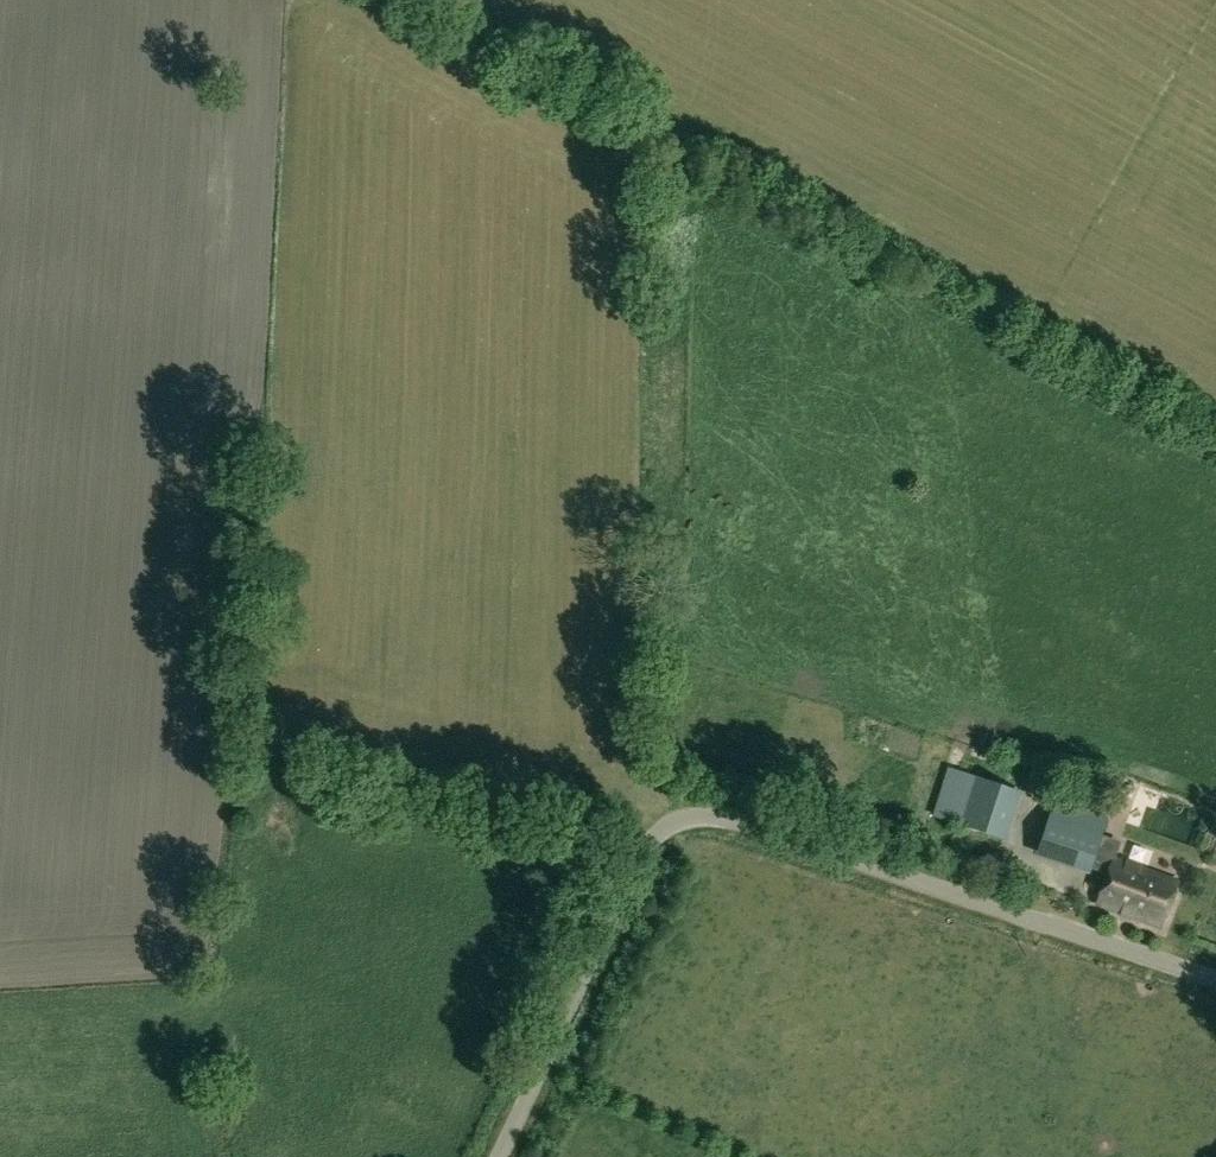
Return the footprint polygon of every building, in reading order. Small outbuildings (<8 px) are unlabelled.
[(1003,840),(1018,793),(973,778),(957,825),(1003,840)] [(1177,883),(1112,860),(1097,854),(1108,824),(1055,806),(1038,852),(1092,871),(1093,866),(1108,871),(1096,905),(1161,928),(1177,883)]
